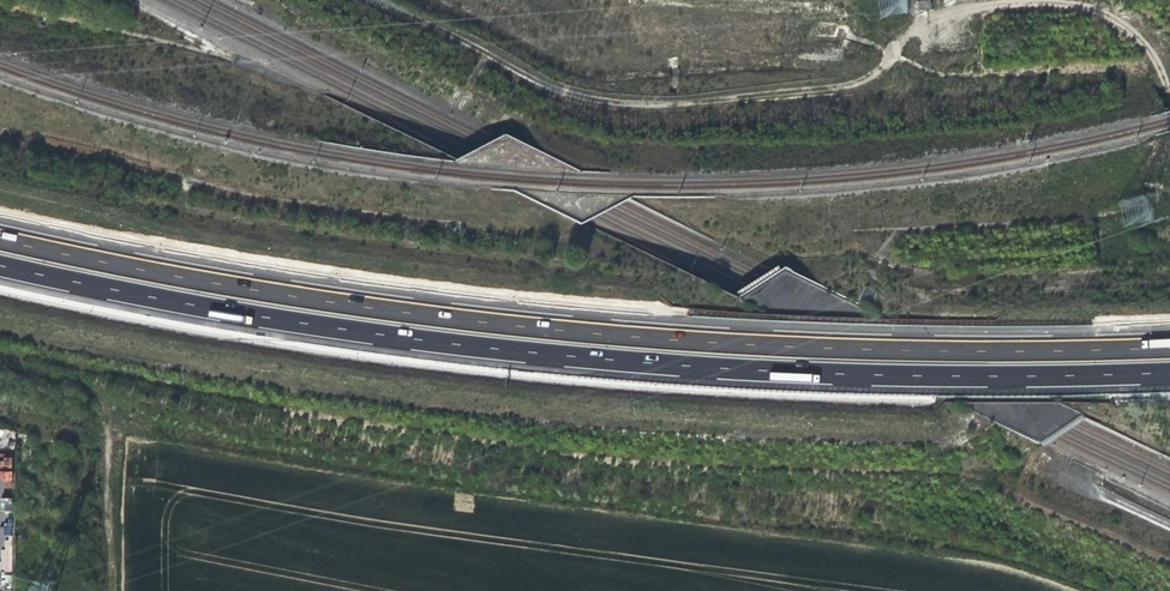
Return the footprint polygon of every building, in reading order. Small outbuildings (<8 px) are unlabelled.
[(879,17),(908,13),(906,0),(877,0),(879,17)] [(917,0),(918,8),(931,8),(930,0),(919,0),(917,0)] [(12,481),(11,459),(0,459),(0,482),(12,481)]
